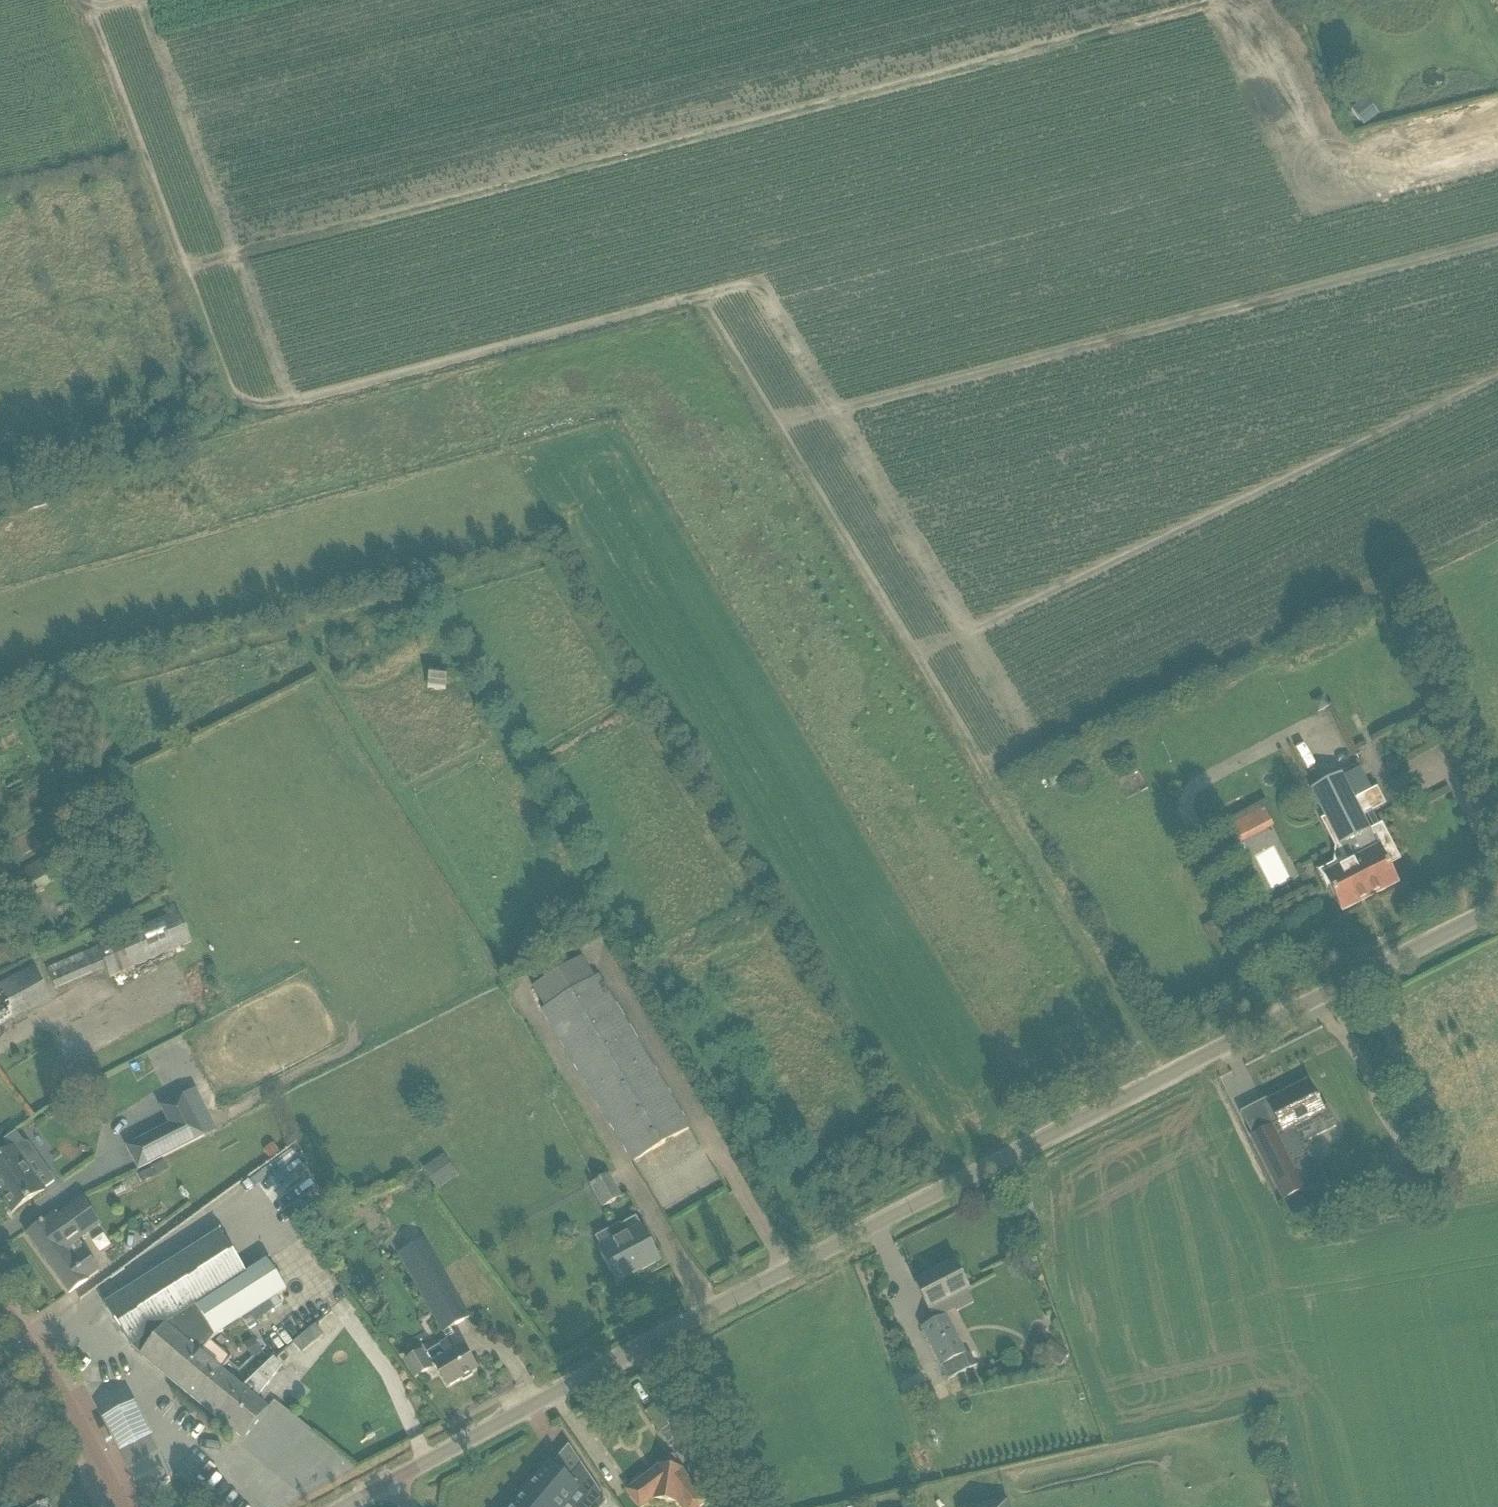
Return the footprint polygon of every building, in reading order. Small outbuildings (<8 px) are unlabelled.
[(1366,100),(1353,109),(1364,124),(1377,115),(1366,100)] [(1323,698),(1314,703),(1319,712),(1328,707),(1323,698)] [(1328,890),(1327,888),(1330,886),(1342,910),(1397,882),(1379,848),(1370,830),(1342,775),(1311,790),(1340,846),(1342,844),(1352,862),(1337,869),(1335,865),(1319,873),(1318,870),(1316,871),(1326,890),(1328,890)] [(1288,879),(1272,841),(1263,845),(1258,832),(1275,825),(1267,807),(1237,820),(1266,888),(1288,879)] [(46,968),(55,990),(105,968),(109,977),(191,942),(178,910),(46,968)] [(55,996),(36,962),(0,982),(0,1026),(55,996)] [(542,1010),(633,1162),(690,1127),(598,976),(542,1010)] [(1278,1122),(1251,1136),(1284,1200),(1303,1190),(1305,1195),(1323,1186),(1294,1128),(1310,1120),(1317,1135),(1335,1125),(1325,1105),(1321,1108),(1317,1099),(1318,1098),(1316,1095),(1315,1096),(1310,1086),(1286,1098),(1284,1094),(1268,1103),(1278,1122)] [(149,1135),(126,1146),(138,1170),(204,1136),(183,1094),(160,1106),(171,1129),(151,1139),(149,1135)] [(34,1151),(28,1144),(23,1143),(15,1148),(14,1147),(0,1157),(0,1192),(2,1195),(0,1196),(0,1198),(11,1213),(44,1190),(25,1162),(33,1157),(34,1151)] [(273,1143),(263,1150),(270,1159),(280,1152),(273,1143)] [(438,1187),(460,1174),(447,1153),(425,1166),(438,1187)] [(165,1164),(154,1170),(158,1176),(169,1170),(165,1164)] [(589,1184),(602,1208),(622,1197),(609,1173),(589,1184)] [(57,1213),(43,1223),(27,1235),(69,1293),(99,1271),(76,1240),(100,1223),(83,1199),(59,1217),(57,1213)] [(620,1224),(596,1237),(602,1247),(599,1249),(605,1261),(615,1279),(620,1276),(639,1265),(642,1270),(659,1261),(650,1243),(641,1226),(640,1227),(635,1217),(620,1225),(620,1224)] [(104,1305),(131,1346),(246,1273),(220,1231),(104,1305)] [(397,1254),(442,1332),(468,1317),(424,1239),(397,1254)] [(154,1340),(141,1355),(150,1363),(151,1363),(162,1372),(180,1388),(217,1418),(240,1391),(243,1388),(242,1387),(222,1370),(233,1357),(211,1340),(214,1337),(248,1315),(278,1296),(283,1293),(286,1291),(266,1260),(246,1273),(192,1309),(176,1319),(166,1325),(161,1331),(154,1340)] [(915,1283),(924,1300),(929,1310),(968,1289),(954,1262),(915,1283)] [(921,1327),(941,1366),(961,1356),(965,1354),(945,1315),(921,1327)] [(315,1325),(304,1335),(311,1344),(323,1335),(315,1325)] [(437,1370),(447,1387),(461,1379),(462,1381),(472,1375),(471,1373),(477,1370),(466,1353),(455,1335),(439,1345),(426,1353),(433,1363),(437,1370)] [(253,1338),(245,1344),(254,1357),(262,1352),(253,1338)] [(1059,1347),(1049,1361),(1059,1367),(1068,1353),(1059,1347)] [(422,1350),(403,1361),(414,1380),(433,1369),(422,1350)] [(961,1356),(941,1366),(948,1380),(968,1370),(961,1356)] [(240,1391),(217,1418),(243,1439),(268,1409),(256,1399),(259,1395),(281,1367),(271,1359),(242,1387),(243,1388),(240,1391)] [(655,1406),(645,1413),(659,1433),(669,1427),(655,1406)] [(130,1407),(99,1424),(117,1457),(148,1438),(130,1407)] [(12,1440),(0,1421),(0,1448),(12,1440)] [(524,1491),(525,1491),(543,1506),(582,1506),(597,1488),(581,1463),(580,1464),(580,1465),(568,1479),(551,1465),(549,1463),(551,1462),(549,1461),(538,1475),(539,1475),(528,1488),(527,1487),(524,1491)] [(678,1506),(701,1506),(706,1504),(682,1471),(683,1470),(656,1466),(656,1468),(624,1491),(636,1506),(644,1506),(652,1501),(676,1505),(678,1506)] [(525,1491),(521,1496),(520,1495),(517,1499),(518,1500),(512,1506),(543,1506),(525,1491)]
